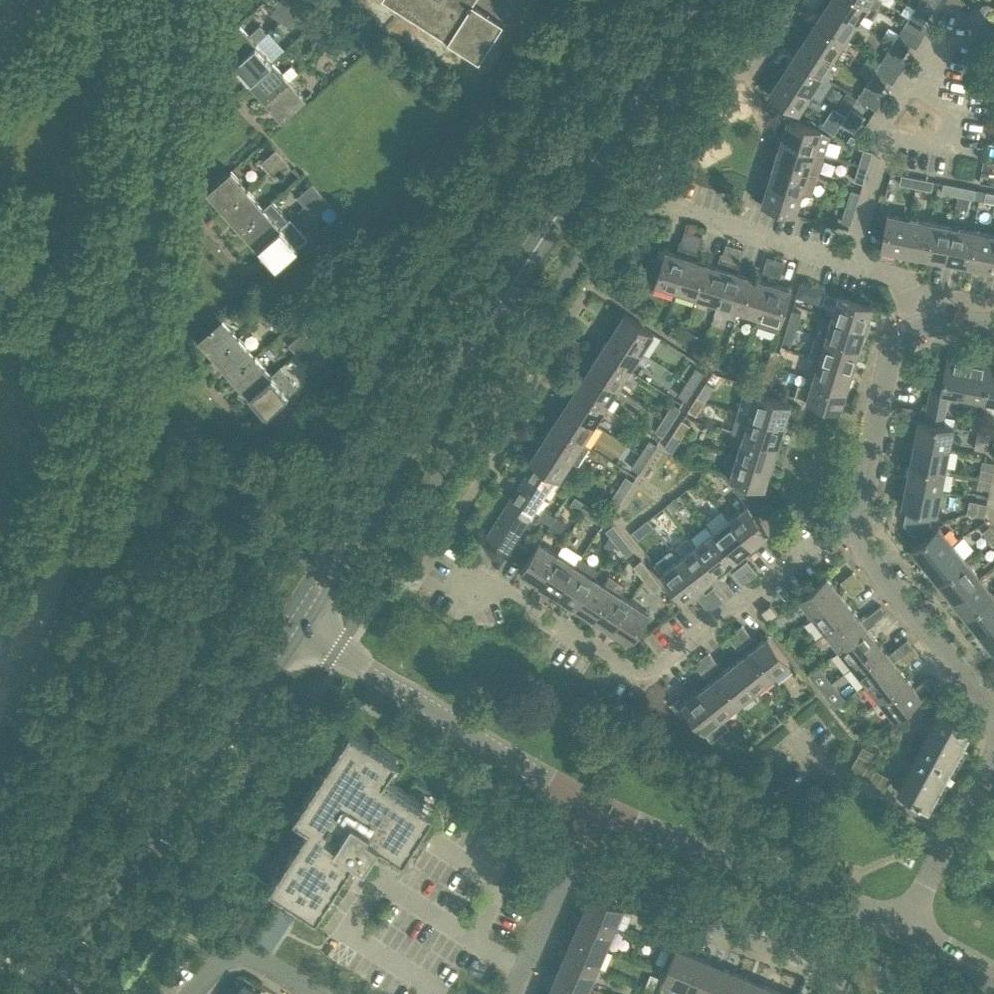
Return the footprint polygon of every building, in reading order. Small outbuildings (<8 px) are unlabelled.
[(292,3),(287,0),(281,0),(273,14),(282,20),(292,3)] [(476,0),(385,0),(480,61),(505,23),(494,16),(480,7),(474,3),(476,0)] [(879,8),(877,7),(878,6),(870,1),(868,0),(830,0),(829,1),(858,20),(864,12),(873,17),(879,8)] [(916,6),(918,6),(930,14),(939,0),(920,0),(916,6)] [(966,0),(947,0),(961,9),(966,0)] [(847,38),(858,20),(829,1),(818,19),(847,38)] [(292,3),(282,20),(291,26),(302,9),(292,3)] [(925,23),(931,14),(930,14),(918,6),(912,15),(925,23)] [(983,23),(989,15),(975,6),(970,14),(983,23)] [(900,14),(897,19),(903,23),(906,18),(900,14)] [(908,19),(905,24),(923,36),(929,26),(924,23),(925,23),(912,15),(911,14),(908,19)] [(983,23),(993,30),(993,18),(989,15),(983,23)] [(835,56),(847,38),(818,19),(806,37),(835,56)] [(251,32),(242,21),(217,42),(234,62),(258,41),(258,40),(267,32),(260,24),(251,32)] [(325,48),(326,48),(336,31),(327,26),(316,42),(325,48)] [(888,28),(883,35),(893,42),(907,50),(911,44),(897,35),(888,28)] [(326,48),(325,48),(335,54),(346,37),(336,31),(326,48)] [(829,79),(834,70),(828,66),(835,56),(806,37),(794,56),(823,74),(823,75),(829,79)] [(250,81),(275,60),(258,41),(234,62),(250,81)] [(894,43),(889,51),(902,59),(907,51),(894,43)] [(811,92),(823,75),(823,74),(794,56),(783,73),(811,92)] [(284,70),(275,60),(250,81),(267,99),(291,78),(299,71),(292,63),(284,70)] [(874,71),(874,72),(875,72),(888,81),(893,84),(893,83),(900,72),(882,60),(874,71)] [(875,72),(871,79),(884,87),(888,81),(875,72)] [(770,93),(799,111),(811,92),(783,73),(770,93)] [(291,78),(267,99),(283,119),(308,98),(291,78)] [(871,79),(865,87),(879,95),(884,87),(871,79)] [(847,116),(860,125),(865,116),(852,108),(847,116)] [(841,124),(855,133),(860,125),(847,116),(841,124)] [(825,154),(830,135),(822,129),(788,119),(781,140),(825,154)] [(818,174),(825,154),(781,140),(775,161),(818,174)] [(270,170),(284,158),(277,149),(262,162),(270,170)] [(860,165),(868,168),(873,152),(865,149),(860,165)] [(284,158),(270,170),(277,179),(292,166),(284,158)] [(812,195),(818,174),(775,161),(768,181),(802,192),(812,195)] [(992,171),(993,162),(985,161),(984,169),(992,171)] [(864,183),(868,168),(860,165),(855,180),(864,183)] [(225,209),(249,188),(232,169),(209,190),(225,209)] [(916,187),(918,178),(902,175),(900,184),(916,187)] [(918,178),(916,187),(933,190),(934,181),(918,178)] [(795,213),(802,192),(768,181),(762,203),(795,213)] [(306,205),(321,192),(313,183),(299,196),(306,205)] [(958,195),(960,186),(944,183),(942,192),(958,195)] [(960,186),(958,195),(975,198),(976,189),(960,186)] [(265,207),(249,188),(225,209),(241,228),(265,207)] [(847,206),(856,209),(861,193),(852,190),(847,206)] [(987,191),(986,201),(993,202),(993,192),(987,191)] [(321,192),(306,205),(313,213),(328,200),(321,192)] [(257,247),(271,235),(282,226),(289,220),(272,201),(265,207),(241,228),(257,247)] [(851,224),(856,209),(847,206),(842,221),(851,224)] [(904,252),(910,218),(888,213),(882,242),(881,247),(904,252)] [(924,256),(931,222),(910,218),(904,252),(924,256)] [(946,260),(952,226),(931,222),(924,256),(946,260)] [(282,226),(271,235),(257,247),(274,267),(298,245),(282,226)] [(967,264),(973,230),(952,226),(946,260),(967,264)] [(677,290),(694,234),(694,233),(685,230),(680,246),(681,246),(678,253),(665,249),(662,261),(650,257),(644,279),(655,283),(677,290)] [(993,237),(993,234),(973,230),(967,264),(988,268),(993,237)] [(698,251),(702,236),(703,236),(694,233),(694,234),(677,290),(697,296),(707,262),(695,259),(698,251)] [(876,248),(882,242),(873,233),(870,242),(876,248)] [(324,258),(320,254),(324,251),(319,246),(316,249),(310,242),(300,251),(314,267),(324,258)] [(718,303),(735,246),(726,243),(719,266),(707,262),(697,296),(718,303)] [(739,309),(749,275),(737,271),(744,249),(735,246),(718,303),(715,311),(735,318),(738,309),(739,309)] [(772,274),(776,259),(768,256),(763,271),(772,274)] [(776,259),(772,274),(780,277),(785,261),(776,259)] [(759,315),(769,281),(749,275),(739,309),(759,315)] [(778,331),(786,303),(791,288),(769,281),(759,315),(756,324),(778,331)] [(813,287),(801,283),(797,295),(809,299),(813,287)] [(833,316),(866,326),(873,305),(839,295),(833,316)] [(261,319),(276,306),(269,298),(253,310),(261,319)] [(276,306),(261,319),(268,328),(283,314),(276,306)] [(787,326),(797,329),(802,312),(792,310),(787,326)] [(612,332),(642,351),(654,333),(624,314),(612,332)] [(860,347),(866,326),(833,316),(826,337),(860,347)] [(216,358),(241,336),(224,317),(200,339),(216,358)] [(792,343),(797,329),(787,326),(783,340),(792,343)] [(689,330),(683,342),(696,349),(702,336),(689,330)] [(297,353),(312,340),(304,332),(290,345),(297,353)] [(630,369),(642,351),(612,332),(601,350),(630,369)] [(320,333),(312,340),(319,349),(316,351),(328,365),(339,355),(332,347),(320,333)] [(826,337),(817,334),(810,354),(820,357),(853,367),(860,347),(826,337)] [(233,377),(257,355),(241,336),(216,358),(233,377)] [(312,340),(297,353),(304,362),(316,351),(319,349),(312,340)] [(767,365),(777,367),(782,351),(772,349),(767,365)] [(618,388),(630,369),(601,350),(589,369),(618,388)] [(258,387),(273,374),(257,355),(233,377),(249,395),(258,387)] [(936,365),(925,420),(943,424),(949,392),(963,395),(970,360),(948,356),(946,367),(936,365)] [(847,388),(853,367),(820,357),(814,378),(847,388)] [(984,399),(991,364),(970,360),(963,395),(984,399)] [(991,364),(984,399),(993,401),(993,365),(991,364)] [(772,383),(777,367),(767,365),(763,380),(772,383)] [(688,381),(696,386),(705,372),(697,367),(688,381)] [(266,415),(290,393),(297,387),(280,368),(273,374),(258,387),(249,395),(266,415)] [(607,406),(618,388),(589,369),(577,387),(607,406)] [(840,410),(847,388),(814,378),(807,400),(840,410)] [(687,400),(696,386),(688,381),(679,395),(687,400)] [(706,401),(714,388),(707,383),(698,396),(706,401)] [(784,425),(791,404),(757,393),(759,386),(748,383),(739,411),(784,425)] [(595,424),(607,406),(577,387),(565,405),(595,424)] [(697,415),(706,401),(698,396),(689,410),(697,415)] [(664,417),(672,422),(681,409),(673,404),(664,417)] [(583,442),(595,424),(565,405),(554,423),(583,442)] [(778,445),(784,425),(739,411),(733,432),(744,435),(778,445)] [(663,436),(672,422),(664,417),(655,431),(663,436)] [(915,441),(950,448),(954,426),(943,424),(925,420),(919,419),(915,441)] [(674,433),(681,438),(690,424),(683,420),(674,433)] [(590,446),(583,442),(554,423),(542,441),(572,460),(578,464),(590,446)] [(977,439),(989,442),(991,433),(978,431),(977,439)] [(673,452),(681,438),(674,433),(665,447),(673,452)] [(771,466),(778,445),(744,435),(738,456),(771,466)] [(988,451),(989,442),(977,439),(975,448),(988,451)] [(640,454),(649,459),(658,445),(649,440),(640,454)] [(559,479),(572,460),(542,441),(530,460),(535,463),(556,476),(556,477),(559,479)] [(945,469),(950,448),(915,441),(911,462),(945,469)] [(640,472),(649,459),(640,454),(632,467),(640,472)] [(771,466),(738,456),(731,477),(735,478),(733,485),(745,500),(745,497),(767,504),(772,488),(765,486),(771,466)] [(993,471),(993,470),(993,462),(983,460),(981,469),(993,471)] [(941,490),(945,469),(911,462),(907,483),(941,490)] [(533,512),(556,477),(556,476),(535,463),(512,499),(533,512)] [(992,480),(993,471),(981,469),(980,478),(992,480)] [(617,489),(625,495),(634,481),(626,476),(617,489)] [(990,489),(992,480),(980,478),(978,487),(990,489)] [(937,512),(941,490),(907,483),(903,505),(907,506),(904,522),(919,541),(920,541),(935,529),(930,523),(932,511),(937,512)] [(616,509),(625,495),(617,489),(608,504),(616,509)] [(584,513),(589,505),(576,497),(571,505),(584,513)] [(766,507),(767,504),(745,497),(745,500),(744,502),(747,505),(731,518),(752,545),(770,531),(757,515),(766,507)] [(676,498),(668,504),(673,510),(681,504),(676,498)] [(516,540),(533,512),(512,499),(488,536),(527,561),(533,551),(516,540)] [(975,515),(977,501),(968,500),(966,513),(975,515)] [(987,503),(977,501),(975,515),(984,516),(987,503)] [(589,505),(584,513),(598,522),(603,514),(589,505)] [(550,525),(551,524),(556,516),(544,509),(538,517),(550,525)] [(735,559),(752,545),(731,518),(714,532),(735,559)] [(640,524),(646,532),(654,526),(648,520),(648,519),(640,524)] [(616,543),(624,537),(614,524),(606,530),(616,543)] [(926,565),(953,543),(940,526),(935,530),(935,529),(920,541),(919,541),(912,547),(926,565)] [(993,538),(993,530),(991,526),(984,531),(991,541),(993,538)] [(719,572),(735,559),(714,532),(697,545),(719,572)] [(624,537),(616,543),(627,556),(634,550),(624,537)] [(539,583),(558,553),(539,541),(533,551),(527,561),(521,571),(539,583)] [(939,581),(966,560),(953,543),(926,565),(939,581)] [(702,585),(719,572),(697,545),(680,558),(702,585)] [(702,585),(680,558),(672,548),(654,563),(684,599),(702,585)] [(577,565),(576,565),(558,553),(539,583),(557,595),(577,565)] [(575,606),(595,577),(594,576),(599,569),(581,557),(576,565),(577,565),(557,595),(575,606)] [(645,578),(652,572),(642,560),(635,566),(645,578)] [(741,566),(751,578),(758,572),(748,560),(741,566)] [(953,598),(980,577),(966,560),(939,581),(953,598)] [(743,584),(751,578),(741,566),(733,571),(743,584)] [(848,589),(860,579),(854,570),(842,580),(848,589)] [(652,572),(645,578),(655,591),(662,585),(652,572)] [(594,618),(618,580),(609,574),(604,583),(595,577),(575,606),(594,618)] [(800,598),(814,615),(842,594),(827,575),(800,598)] [(966,615),(993,594),(980,577),(953,598),(966,615)] [(860,579),(848,589),(853,595),(865,585),(860,579)] [(612,629),(631,600),(621,594),(626,585),(618,580),(594,618),(612,629)] [(707,592),(717,605),(724,600),(713,587),(707,592)] [(710,611),(717,605),(707,592),(699,598),(710,611)] [(827,632),(855,610),(842,594),(814,615),(827,632)] [(993,621),(993,595),(993,594),(966,615),(980,632),(993,621)] [(631,600),(612,629),(631,641),(650,612),(631,600)] [(769,620),(779,613),(771,603),(761,611),(769,620)] [(829,634),(841,649),(868,627),(874,622),(887,612),(881,605),(862,620),(855,610),(827,632),(829,634)] [(841,649),(854,666),(882,644),(874,634),(892,619),(890,615),(887,612),(874,622),(868,627),(841,649)] [(980,632),(993,650),(993,649),(993,621),(980,632)] [(736,631),(746,643),(753,637),(743,625),(736,631)] [(738,649),(746,643),(736,631),(729,637),(738,649)] [(9,641),(0,632),(0,649),(9,641)] [(751,649),(773,677),(790,663),(768,636),(751,649)] [(902,656),(914,646),(908,638),(895,648),(902,656)] [(902,656),(895,648),(889,653),(882,644),(854,666),(868,683),(895,661),(902,656)] [(907,662),(919,653),(914,646),(902,656),(907,662)] [(791,652),(798,661),(804,656),(797,647),(791,652)] [(756,690),(773,677),(751,649),(734,663),(756,690)] [(702,658),(712,670),(719,664),(709,652),(702,658)] [(704,676),(712,670),(702,658),(695,663),(704,676)] [(881,700),(909,678),(895,661),(868,683),(881,700)] [(739,704),(756,690),(734,663),(717,676),(739,704)] [(722,717),(739,704),(717,676),(700,690),(722,717)] [(881,700),(895,716),(922,695),(928,690),(932,695),(940,689),(930,676),(916,687),(909,678),(881,700)] [(705,731),(722,717),(700,690),(682,704),(679,699),(672,704),(681,716),(688,711),(705,731)] [(933,725),(964,741),(971,728),(940,712),(933,725)] [(957,755),(964,741),(933,725),(926,738),(957,755)] [(404,856),(416,836),(434,809),(384,777),(397,757),(351,726),(294,814),(309,823),(270,884),(317,914),(356,854),(365,860),(378,839),(404,856)] [(950,767),(957,755),(926,738),(919,751),(950,767)] [(859,754),(870,760),(875,752),(863,745),(859,754)] [(912,764),(943,780),(950,767),(919,751),(912,764)] [(867,765),(870,760),(859,754),(854,762),(866,768),(867,765)] [(861,776),(866,768),(854,762),(850,770),(861,776)] [(936,794),(943,780),(912,764),(905,777),(936,794)] [(870,781),(876,769),(867,765),(866,768),(861,776),(870,781)] [(876,769),(870,781),(879,785),(885,774),(876,769)] [(885,774),(879,785),(886,789),(892,778),(885,774)] [(929,806),(936,794),(905,777),(898,789),(929,806)] [(583,913),(615,927),(624,906),(592,893),(583,913)] [(574,934),(607,947),(615,927),(583,913),(574,934)] [(661,947),(669,950),(675,936),(667,933),(661,947)] [(598,967),(607,947),(574,934),(566,954),(598,967)] [(663,964),(669,950),(661,947),(656,961),(663,964)] [(684,988),(698,955),(678,947),(664,979),(684,988)] [(557,974),(589,988),(598,967),(566,954),(557,974)] [(684,988),(699,993),(705,993),(717,964),(698,955),(684,988)] [(737,972),(717,964),(705,993),(728,993),(737,972)] [(728,993),(752,993),(757,981),(737,972),(728,993)] [(644,987),(652,990),(658,976),(650,973),(644,987)] [(589,988),(557,974),(549,993),(587,993),(589,988)] [(777,989),(757,981),(752,993),(775,993),(777,989)] [(243,985),(237,993),(257,993),(243,985)]
